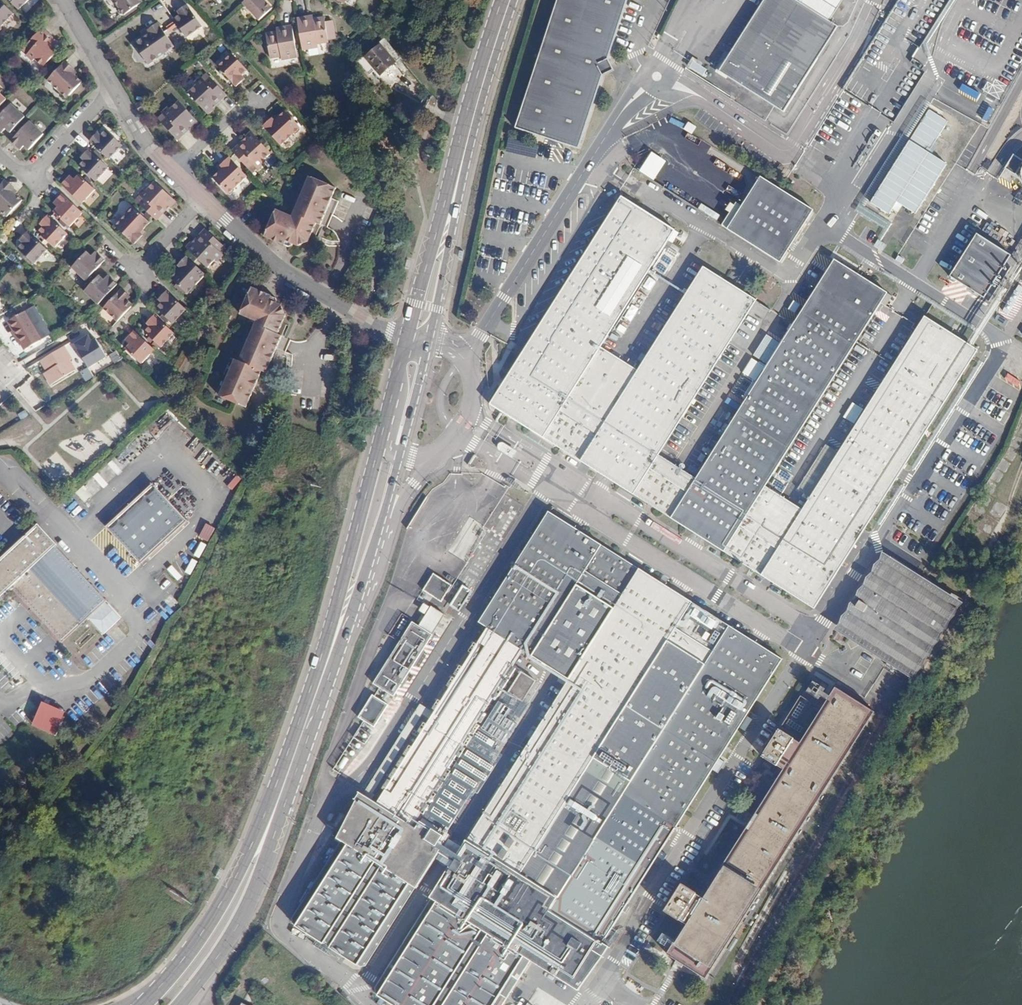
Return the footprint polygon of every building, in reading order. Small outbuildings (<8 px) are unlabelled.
[(1,0),(0,0),(0,29),(2,27),(2,25),(14,13),(1,0)] [(18,9),(27,0),(9,0),(18,9)] [(120,11),(118,12),(121,16),(123,15),(124,16),(142,3),(140,0),(113,0),(120,11)] [(241,5),(256,23),(270,11),(260,0),(246,0),(241,5)] [(601,78),(614,72),(607,61),(627,0),(555,0),(512,131),(577,154),(601,78)] [(795,4),(788,0),(764,0),(717,73),(780,113),(834,29),(826,24),(841,0),(798,0),(795,4)] [(202,26),(187,5),(178,11),(180,15),(174,19),(186,37),(202,26)] [(332,39),(329,22),(322,23),(321,19),(310,21),(310,17),(294,20),(299,52),(315,49),(314,45),(325,43),(325,40),(332,39)] [(135,45),(148,65),(174,46),(158,23),(148,30),(150,33),(135,45)] [(175,26),(167,29),(171,41),(180,37),(175,26)] [(294,59),(289,27),(274,29),(275,34),(264,35),(267,59),(279,58),(280,61),(294,59)] [(55,43),(40,30),(26,44),(30,48),(24,54),(31,60),(34,58),(42,66),(61,45),(57,40),(55,43)] [(368,66),(379,78),(401,59),(383,38),(377,43),(379,46),(366,57),(364,54),(358,59),(365,68),(368,66)] [(232,54),(218,67),(237,87),(245,80),(241,77),(247,70),(232,54)] [(65,60),(47,80),(59,92),(59,94),(62,97),(66,97),(81,81),(70,71),(73,68),(65,60)] [(704,75),(708,67),(693,61),(690,69),(704,75)] [(210,78),(206,82),(202,77),(195,83),(197,86),(188,93),(207,114),(212,109),(210,107),(225,94),(210,78)] [(198,123),(179,102),(170,110),(168,108),(162,113),(166,118),(161,122),(176,138),(188,127),(190,130),(198,123)] [(10,103),(0,114),(0,126),(3,129),(5,128),(10,133),(25,117),(10,103)] [(905,207),(921,217),(954,164),(934,151),(952,123),(932,110),(873,205),(897,220),(905,207)] [(272,120),(264,127),(281,146),(294,135),(297,135),(301,131),(300,127),(285,112),(274,122),(272,120)] [(43,134),(29,121),(10,141),(15,145),(17,143),(22,147),(24,145),(29,150),(43,134)] [(94,136),(89,141),(109,160),(122,147),(105,131),(99,137),(94,136)] [(271,153),(252,133),(247,138),(248,140),(234,154),(249,170),(254,165),(258,170),(265,164),(263,162),(271,153)] [(107,169),(87,150),(83,154),(82,162),(79,166),(95,182),(107,169)] [(640,172),(655,180),(667,161),(652,152),(640,172)] [(1014,153),(1002,175),(1021,187),(1021,158),(1014,153)] [(224,168),(213,178),(227,195),(231,195),(234,192),(234,189),(247,177),(230,157),(221,166),(224,168)] [(66,180),(62,185),(81,203),(93,190),(78,176),(74,180),(72,179),(69,183),(66,180)] [(820,211),(767,177),(734,228),(787,262),(820,211)] [(0,184),(0,216),(1,217),(5,216),(20,201),(10,191),(12,188),(4,179),(0,184)] [(293,220),(275,213),(264,239),(288,251),(294,246),(298,247),(309,244),(318,225),(322,227),(336,191),(309,180),(293,220)] [(174,201),(154,183),(146,191),(144,189),(138,194),(142,199),(139,203),(154,218),(167,205),(169,207),(174,201)] [(81,212),(61,194),(56,199),(58,203),(56,206),(57,207),(52,213),(68,227),(81,212)] [(495,406),(548,439),(606,349),(656,271),(681,230),(628,196),(615,216),(517,371),(495,406)] [(127,214),(115,227),(134,245),(141,237),(138,234),(149,223),(133,208),(130,208),(126,211),(127,214)] [(66,233),(46,215),(42,220),(43,223),(41,226),(42,227),(37,233),(52,247),(66,233)] [(46,250),(27,231),(23,236),(23,239),(21,241),(23,243),(18,249),(33,264),(46,250)] [(191,244),(186,249),(205,268),(214,259),(216,262),(223,256),(218,251),(222,246),(207,231),(193,246),(191,244)] [(1015,254),(984,234),(956,276),(988,296),(1015,254)] [(71,267),(85,281),(104,261),(99,257),(96,257),(92,254),(90,256),(85,252),(71,267)] [(205,275),(186,257),(177,266),(180,269),(171,279),(187,294),(190,295),(193,292),(192,288),(205,275)] [(701,479),(664,456),(638,496),(728,554),(771,487),(862,344),(895,292),(841,258),(800,324),(701,479)] [(642,372),(606,349),(548,439),(638,496),(664,456),(763,301),(709,267),(692,293),(642,372)] [(83,290),(98,304),(117,284),(110,278),(108,281),(104,278),(102,279),(98,275),(83,290)] [(254,320),(237,360),(233,358),(217,395),(244,406),(260,370),(265,372),(280,336),(276,334),(283,316),(278,305),(275,303),(274,298),(250,287),(238,313),(254,320)] [(122,289),(103,308),(117,321),(132,305),(127,300),(130,297),(122,289)] [(185,310),(165,291),(158,300),(161,303),(156,309),(172,324),(185,310)] [(24,311),(7,321),(14,334),(11,335),(17,345),(19,344),(23,350),(40,340),(24,311)] [(173,333),(153,315),(146,323),(149,326),(144,332),(160,347),(173,333)] [(809,511),(771,487),(728,554),(820,612),(985,351),(931,317),(900,367),(809,511)] [(91,332),(73,343),(88,368),(106,356),(91,332)] [(153,350),(133,332),(128,338),(130,340),(127,344),(129,346),(125,350),(140,365),(153,350)] [(43,370),(52,384),(75,371),(69,360),(66,361),(60,350),(35,363),(40,372),(43,370)] [(753,358),(743,373),(756,381),(765,366),(753,358)] [(26,381),(18,387),(33,407),(42,401),(26,381)] [(855,424),(864,409),(853,403),(844,418),(855,424)] [(229,485),(233,489),(241,479),(237,476),(229,485)] [(152,481),(104,524),(138,562),(187,519),(152,481)] [(84,486),(76,492),(83,502),(92,496),(84,486)] [(492,629),(387,799),(424,822),(529,653),(552,667),(622,556),(553,513),(484,624),(492,629)] [(10,585),(61,640),(92,611),(41,556),(56,542),(37,521),(0,556),(0,594),(10,585)] [(206,523),(199,537),(209,542),(215,528),(206,523)] [(962,598),(888,551),(838,631),(917,681),(962,598)] [(716,615),(622,556),(552,667),(574,681),(474,841),(545,885),(716,615)] [(423,591),(441,602),(452,585),(434,573),(423,591)] [(462,585),(450,606),(459,611),(472,591),(462,585)] [(161,609),(170,618),(178,610),(168,601),(161,609)] [(105,602),(97,609),(104,616),(112,609),(105,602)] [(393,704),(443,613),(430,606),(420,626),(410,621),(375,685),(377,686),(360,718),(363,720),(335,771),(346,777),(387,701),(393,704)] [(115,613),(102,625),(108,630),(120,618),(115,613)] [(388,634),(395,639),(410,620),(403,615),(388,634)] [(788,660),(716,615),(545,885),(563,897),(555,909),(609,943),(788,660)] [(806,739),(787,728),(767,761),(785,772),(787,768),(793,772),(713,900),(705,895),(707,893),(688,881),(668,913),(687,924),(689,920),(695,924),(676,955),(717,980),(883,714),(844,690),(810,745),(804,742),(806,739)] [(424,822),(387,799),(366,796),(343,839),(353,847),(302,928),(362,968),(369,967),(421,886),(452,838),(424,822)] [(609,943),(555,909),(563,897),(545,885),(474,841),(378,993),(397,1004),(509,1004),(536,963),(585,994),(615,947),(609,943)]
